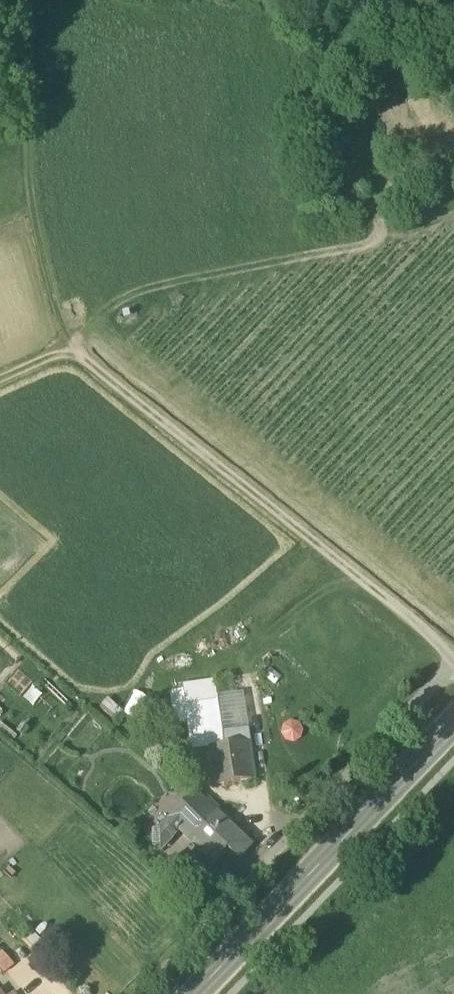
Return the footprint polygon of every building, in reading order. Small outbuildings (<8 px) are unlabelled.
[(188,692),(190,705),(216,701),(214,688),(188,692)] [(180,734),(194,732),(190,705),(188,692),(173,694),(180,734)] [(223,745),(231,744),(229,736),(248,733),(242,697),(216,701),(220,728),(223,745)] [(190,705),(194,732),(203,730),(220,728),(216,701),(190,705)] [(303,738),(300,720),(281,723),(283,742),(303,738)] [(205,741),(206,748),(219,746),(223,745),(220,728),(203,730),(205,741)] [(196,743),(205,741),(203,730),(194,732),(196,743)] [(249,741),(248,733),(229,736),(231,744),(249,741)] [(219,746),(225,782),(255,778),(249,741),(231,744),(223,745),(219,746)] [(206,748),(209,768),(210,775),(212,785),(225,782),(219,746),(206,748)] [(188,840),(215,814),(212,810),(194,793),(168,819),(179,830),(188,840)] [(188,840),(212,864),(228,849),(239,860),(254,843),(219,810),(215,814),(188,840)] [(159,828),(160,850),(164,846),(179,830),(168,819),(159,828)] [(0,951),(0,972),(3,975),(14,966),(1,950),(0,951)]
